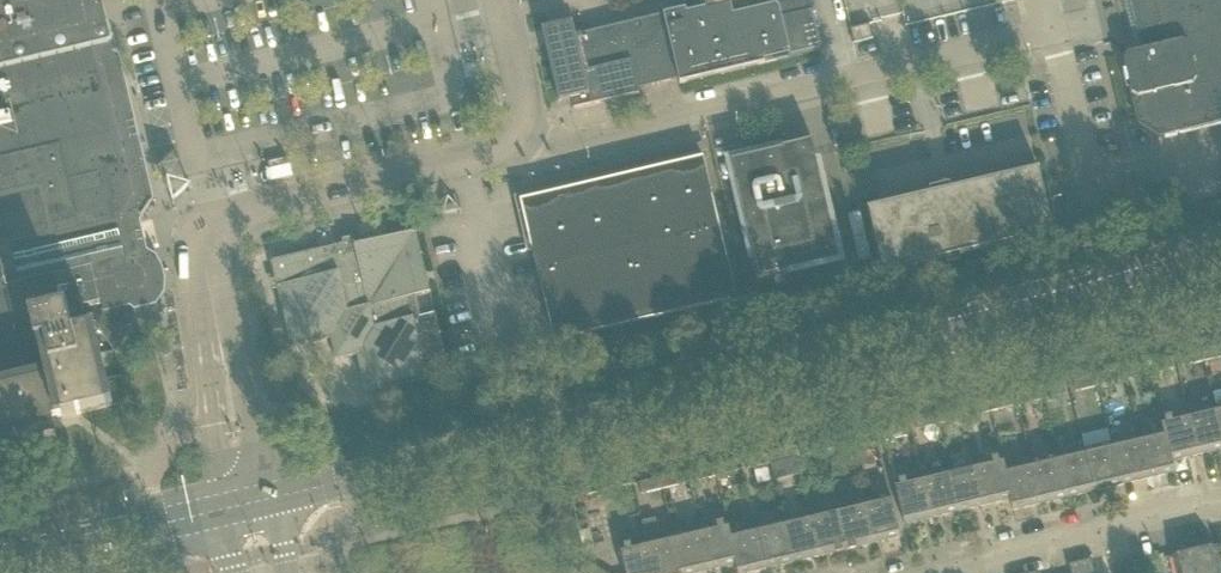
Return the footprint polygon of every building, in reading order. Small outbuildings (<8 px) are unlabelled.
[(54,423),(52,417),(61,414),(62,418),(107,407),(89,331),(100,328),(115,350),(124,328),(101,319),(104,312),(153,300),(159,291),(160,279),(157,269),(151,259),(142,254),(134,220),(148,199),(101,0),(0,0),(0,435),(54,423)] [(663,15),(678,79),(679,84),(820,51),(808,0),(795,3),(794,0),(757,0),(728,7),(728,5),(706,10),(704,0),(681,0),(683,10),(663,15)] [(706,10),(728,5),(728,7),(757,0),(704,0),(706,10)] [(1143,50),(1126,54),(1123,60),(1130,94),(1134,97),(1132,101),(1135,114),(1137,124),(1157,137),(1220,122),(1220,0),(1131,0),(1143,50)] [(678,79),(663,15),(601,29),(601,28),(600,26),(591,29),(591,32),(575,35),(572,22),(541,29),(544,43),(559,103),(571,100),(573,109),(639,94),(637,89),(678,79)] [(850,29),(854,43),(872,39),(869,24),(850,29)] [(754,262),(752,262),(757,281),(787,273),(840,260),(816,159),(817,159),(812,140),(782,148),(782,149),(774,151),(773,148),(772,148),(773,151),(757,155),(757,152),(756,152),(757,155),(748,157),(748,156),(729,161),(751,254),(752,253),(754,262)] [(532,249),(533,251),(554,341),(736,298),(703,157),(520,200),(531,249),(532,249)] [(853,166),(861,201),(872,198),(864,164),(853,166)] [(929,188),(930,195),(868,209),(883,273),(945,258),(946,264),(961,261),(960,255),(1053,233),(1038,169),(950,190),(949,183),(929,188)] [(871,259),(859,210),(846,214),(858,262),(871,259)] [(430,292),(421,254),(415,230),(353,245),(354,250),(345,252),(343,243),(270,261),(291,348),(330,339),(335,360),(356,355),(366,394),(428,379),(424,363),(445,358),(434,313),(420,316),(415,295),(430,292)] [(1201,348),(1204,361),(1220,357),(1220,343),(1201,348)] [(1204,361),(1201,348),(1180,353),(1183,366),(1204,361)] [(1171,356),(1148,361),(1151,373),(1174,368),(1171,356)] [(1151,373),(1148,361),(1127,366),(1130,378),(1151,373)] [(1117,368),(1095,374),(1097,386),(1120,381),(1117,368)] [(1097,386),(1095,374),(1073,379),(1076,391),(1097,386)] [(1063,381),(1041,387),(1044,399),(1066,393),(1063,381)] [(1044,399),(1041,387),(1020,392),(1023,404),(1044,399)] [(1010,394),(988,399),(991,411),(1013,406),(1010,394)] [(991,411),(988,399),(967,404),(970,416),(991,411)] [(1188,413),(1198,455),(1220,449),(1220,433),(1215,406),(1188,413)] [(957,407),(935,412),(938,424),(960,419),(957,407)] [(938,424),(935,412),(914,417),(917,429),(926,427),(934,425),(938,424)] [(1188,413),(1162,419),(1174,472),(1175,472),(1172,461),(1198,455),(1188,413)] [(883,430),(886,442),(908,436),(905,425),(883,430)] [(1164,430),(1138,436),(1148,478),(1174,472),(1164,430)] [(854,437),(857,448),(878,443),(876,432),(854,437)] [(841,434),(820,439),(823,451),(844,446),(841,434)] [(1138,436),(1111,442),(1121,485),(1148,478),(1138,436)] [(823,451),(820,439),(798,444),(801,456),(823,451)] [(1111,442),(1084,449),(1094,491),(1121,485),(1111,442)] [(789,446),(767,452),(770,463),(791,458),(789,446)] [(1084,449),(1058,455),(1068,497),(1094,491),(1084,449)] [(770,463),(767,452),(745,457),(748,469),(770,463)] [(1058,455),(1031,461),(1041,503),(1068,497),(1058,455)] [(1002,457),(975,463),(985,505),(1003,501),(1011,499),(1012,499),(1005,468),(1002,457)] [(735,459),(714,464),(716,476),(738,471),(735,459)] [(891,466),(895,482),(922,476),(918,460),(891,466)] [(1031,461),(1005,468),(1012,499),(1015,510),(1041,503),(1031,461)] [(975,463),(949,469),(959,511),(985,505),(975,463)] [(716,476),(714,464),(692,469),(695,481),(716,476)] [(949,469),(922,476),(932,518),(959,511),(949,469)] [(682,472),(660,477),(663,488),(685,483),(682,472)] [(932,518),(922,476),(895,482),(905,524),(932,518)] [(663,488),(660,477),(638,482),(641,494),(663,488)] [(890,495),(863,501),(873,543),(900,536),(890,495)] [(863,501),(837,508),(846,549),(873,543),(863,501)] [(837,508),(810,514),(820,555),(846,549),(837,508)] [(810,514),(783,520),(793,562),(820,555),(810,514)] [(643,522),(647,540),(655,572),(683,572),(674,534),(660,537),(655,519),(643,522)] [(783,520),(757,527),(766,568),(793,562),(783,520)] [(727,521),(701,528),(710,569),(728,565),(736,563),(737,563),(730,533),(727,521)] [(727,521),(739,572),(745,572),(766,568),(757,527),(730,533),(728,521),(727,521)] [(674,534),(683,572),(694,572),(710,569),(701,528),(674,534)] [(647,540),(620,547),(626,572),(655,572),(647,540)] [(1177,572),(1220,572),(1215,546),(1173,556),(1177,572)] [(1080,562),(1083,572),(1095,572),(1091,559),(1080,562)] [(579,572),(607,572),(587,560),(579,572)] [(1119,572),(1135,572),(1132,561),(1117,565),(1119,572)] [(1080,562),(1069,565),(1071,572),(1083,572),(1080,562)]
